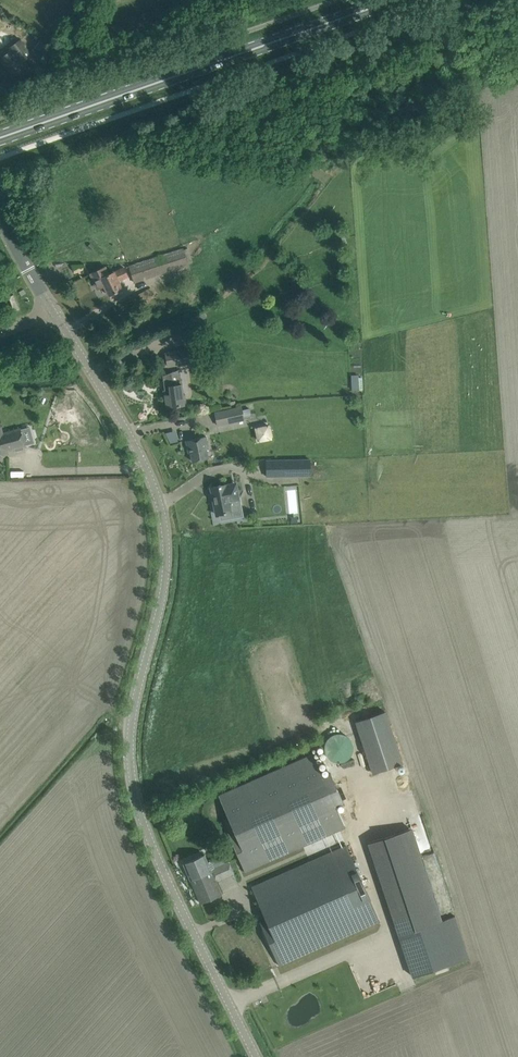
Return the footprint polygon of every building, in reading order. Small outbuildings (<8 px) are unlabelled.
[(37,45),(35,48),(45,54),(42,58),(49,63),(54,57),(50,55),(57,44),(43,36),(37,45)] [(26,66),(24,64),(33,57),(20,40),(11,47),(13,49),(1,58),(14,75),(26,66)] [(182,248),(129,265),(134,281),(193,262),(188,247),(183,249),(182,248)] [(108,275),(105,267),(90,274),(97,289),(103,286),(107,295),(121,289),(118,281),(128,276),(124,268),(108,275)] [(14,294),(9,296),(14,308),(19,306),(14,294)] [(193,361),(190,349),(165,353),(168,366),(193,361)] [(173,381),(172,372),(163,375),(167,407),(185,404),(185,403),(187,403),(185,394),(183,394),(182,383),(181,384),(180,380),(173,381)] [(362,390),(362,375),(351,375),(352,390),(362,390)] [(100,428),(75,394),(61,404),(86,438),(100,428)] [(214,412),(218,426),(245,419),(244,417),(251,416),(250,408),(243,410),(242,405),(214,412)] [(269,424),(255,426),(258,441),(272,439),(269,424)] [(2,455),(8,454),(7,451),(15,449),(15,451),(24,449),(24,447),(25,446),(25,445),(24,443),(20,428),(20,427),(3,432),(2,426),(0,427),(0,456),(2,455)] [(209,448),(207,436),(186,440),(188,447),(190,447),(192,461),(209,457),(208,448),(209,448)] [(284,459),(266,459),(267,476),(310,475),(310,459),(284,459)] [(234,483),(211,487),(216,513),(232,510),(233,516),(242,514),(239,499),(240,499),(239,493),(236,494),(234,483)] [(356,721),(373,773),(403,763),(386,711),(356,721)] [(331,735),(328,738),(326,742),(325,747),(326,752),(328,756),(331,759),(335,761),(340,761),(345,760),(349,758),(352,754),(353,750),(353,745),(352,741),(349,737),(345,734),(341,733),(336,733),(331,735)] [(228,832),(245,871),(346,827),(336,805),(344,801),(331,773),(323,776),(313,753),(218,795),(234,829),(228,832)] [(368,843),(399,935),(443,921),(412,829),(368,843)] [(346,845),(252,886),(265,916),(259,918),(279,965),(380,921),(346,845)] [(204,854),(184,863),(201,903),(221,894),(214,879),(218,878),(218,879),(233,872),(228,860),(210,868),(204,854)] [(443,921),(399,935),(412,976),(468,958),(455,917),(443,921)]
